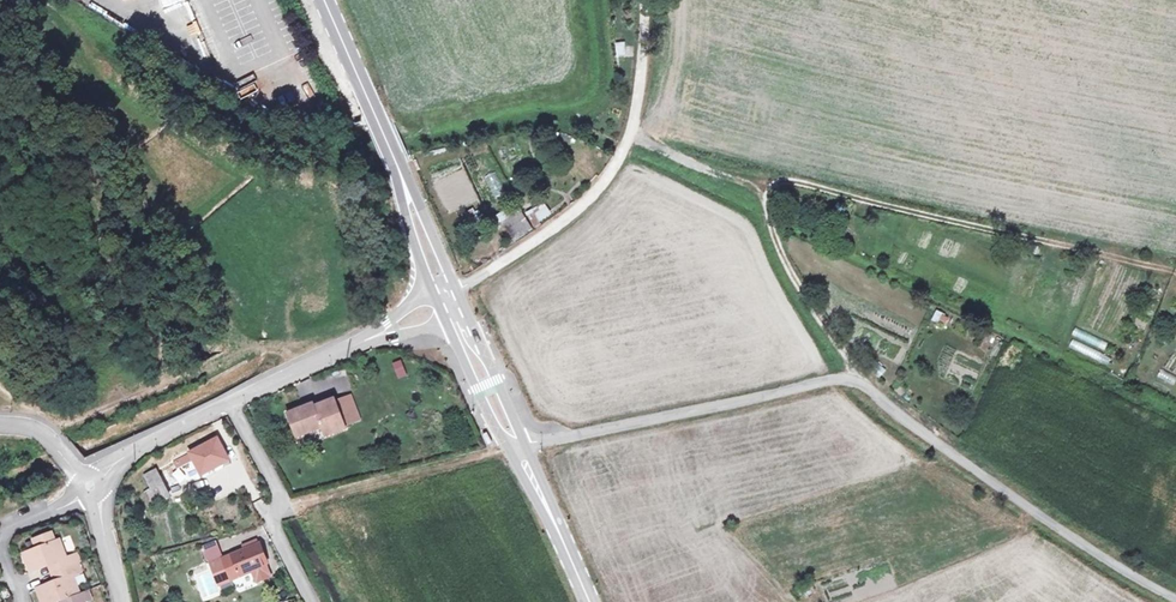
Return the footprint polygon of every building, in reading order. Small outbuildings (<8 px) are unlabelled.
[(616,56),(627,55),(625,42),(614,43),(616,56)] [(524,212),(532,208),(522,192),(521,192),(516,182),(509,184),(524,212)] [(513,205),(499,214),(510,229),(511,228),(523,220),(513,205)] [(532,208),(524,212),(533,230),(541,225),(532,208)] [(530,231),(523,220),(511,228),(518,239),(530,231)] [(18,303),(9,296),(3,304),(12,311),(18,303)] [(391,363),(397,379),(407,375),(400,359),(391,363)] [(1175,379),(1175,378),(1161,369),(1156,376),(1172,386),(1175,379)] [(352,397),(336,403),(345,425),(361,419),(352,397)] [(290,414),(289,415),(297,438),(322,427),(326,436),(346,429),(345,425),(336,403),(335,400),(316,408),(314,404),(313,405),(290,414)] [(288,410),(290,414),(313,405),(311,401),(288,410)] [(486,434),(482,436),(486,444),(491,442),(486,434)] [(215,440),(187,454),(199,479),(227,464),(215,440)] [(154,473),(141,479),(147,492),(144,493),(151,508),(166,501),(154,473)] [(52,565),(56,575),(73,569),(69,558),(65,559),(60,543),(55,544),(51,535),(34,541),(38,551),(23,556),(29,574),(47,567),(52,565)] [(263,541),(252,545),(254,551),(227,562),(236,583),(274,567),(263,541)] [(76,555),(69,558),(73,569),(79,566),(80,566),(76,555)] [(236,583),(227,562),(214,567),(223,588),(236,583)] [(52,565),(47,567),(51,577),(56,575),(52,565)] [(82,574),(79,566),(73,569),(76,577),(82,574)] [(73,569),(56,575),(59,582),(53,584),(36,591),(40,601),(64,601),(66,601),(79,597),(72,578),(76,577),(73,569)]
